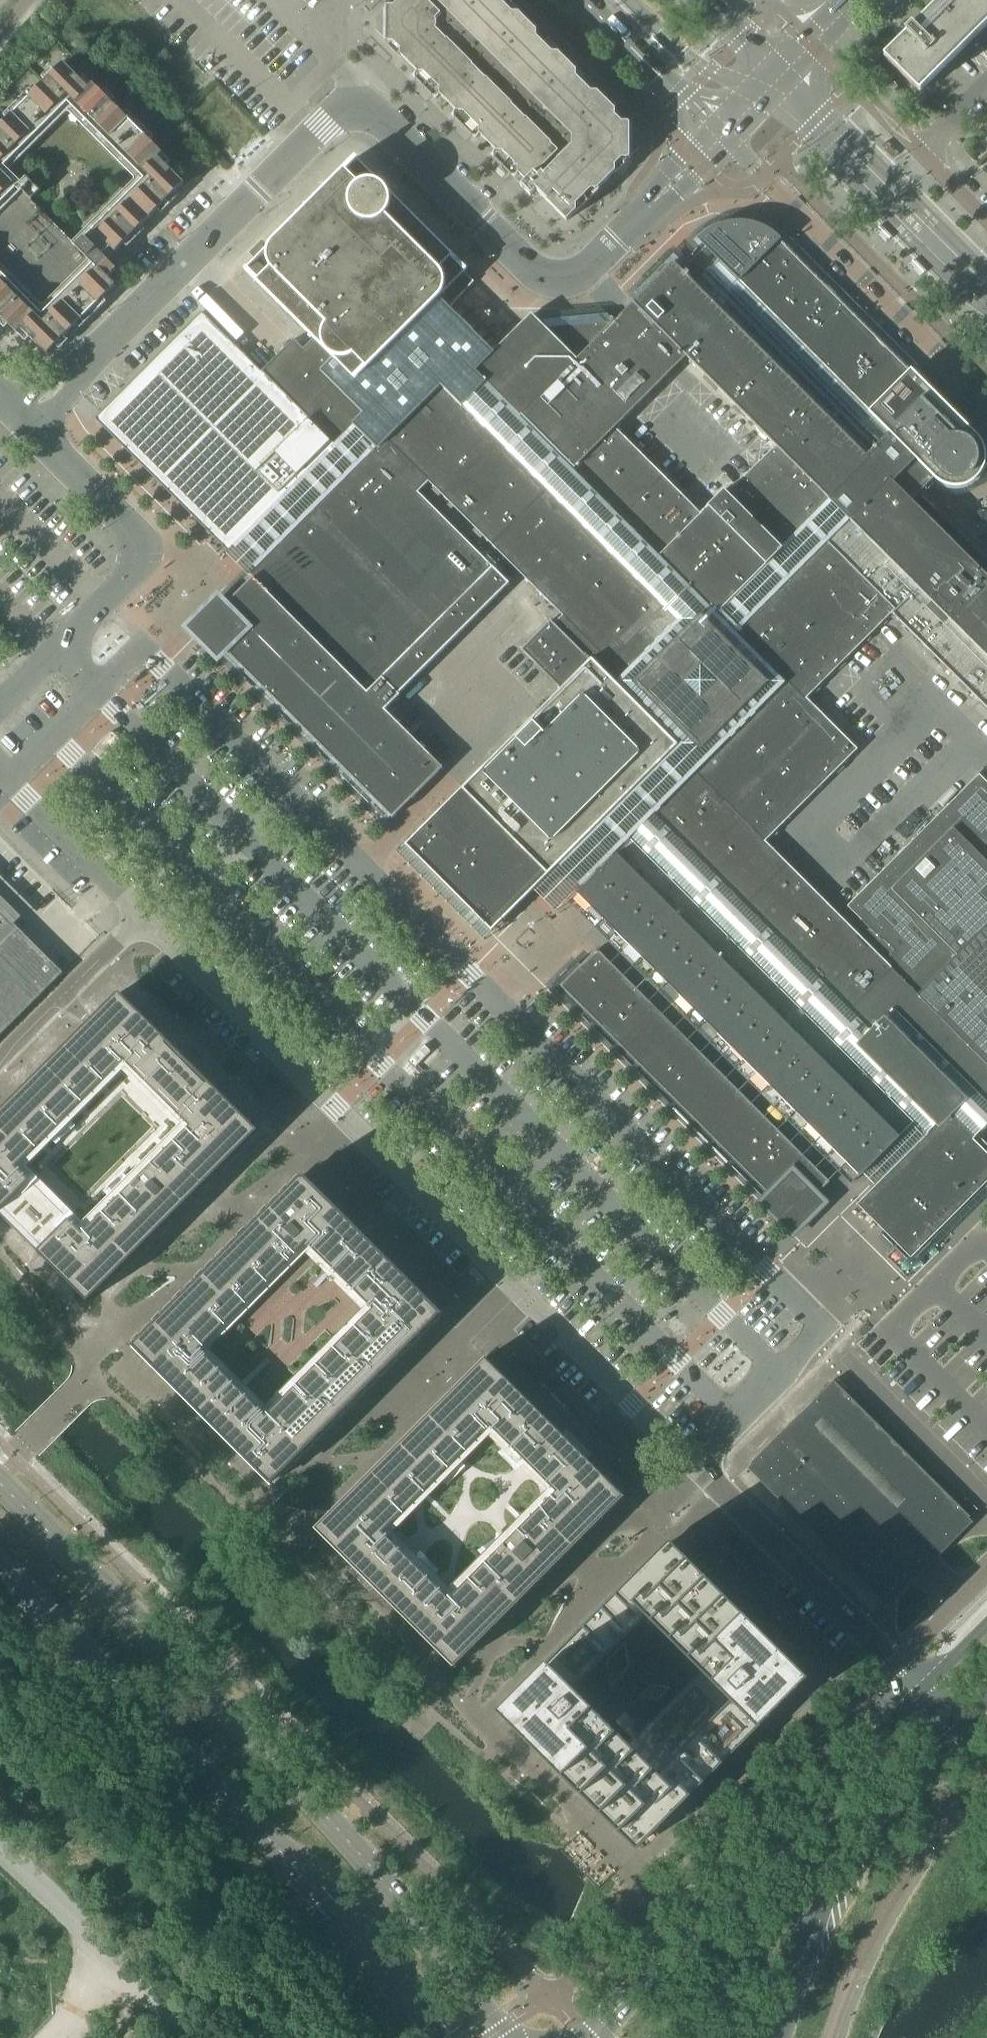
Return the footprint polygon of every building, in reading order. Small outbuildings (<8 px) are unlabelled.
[(416,71),(411,76),(414,79),(414,80),(415,81),(415,80),(423,88),(422,88),(423,89),(424,88),(431,96),(430,96),(431,97),(432,97),(435,100),(440,95),(455,110),(450,115),(454,118),(453,119),(461,127),(461,128),(462,129),(463,129),(471,135),(470,136),(471,137),(472,136),(475,139),(479,134),(495,150),(490,155),(493,158),(493,159),(493,160),(494,159),(501,166),(501,167),(502,168),(502,167),(510,175),(509,175),(510,176),(511,175),(514,178),(518,174),(525,180),(520,186),(530,196),(537,189),(540,193),(539,194),(566,221),(575,213),(576,213),(576,212),(579,209),(576,206),(583,198),(584,199),(585,198),(584,198),(591,190),(594,193),(597,190),(598,191),(599,190),(598,189),(614,174),(615,174),(615,173),(615,167),(622,159),(622,160),(628,160),(629,160),(630,159),(629,159),(639,148),(639,135),(629,125),(630,124),(629,123),(628,124),(628,123),(622,123),(622,124),(615,116),(618,113),(615,110),(614,109),(598,94),(599,93),(598,92),(597,93),(594,90),(591,93),(584,86),(585,85),(584,84),(583,85),(576,77),(579,74),(576,71),(576,70),(575,70),(559,55),(560,54),(559,53),(558,54),(555,51),(552,54),(545,47),(546,46),(544,44),(543,45),(536,38),(539,35),(536,32),(537,31),(536,30),(535,31),(520,15),(520,14),(519,14),(516,11),(513,14),(505,7),(506,6),(505,5),(504,6),(498,0),(398,0),(392,6),(392,5),(387,5),(386,6),(386,5),(385,6),(386,7),(375,17),(375,30),(386,41),(385,41),(386,42),(387,41),(387,42),(392,42),(393,42),(400,49),(400,55),(399,56),(400,56),(401,56),(416,71)] [(913,28),(910,25),(903,32),(906,35),(883,58),(919,94),(929,83),(937,74),(945,67),(953,59),(961,51),(979,33),(986,26),(986,0),(941,0),(913,28)] [(17,333),(25,341),(29,337),(46,354),(65,335),(115,285),(107,278),(116,269),(102,255),(110,248),(114,252),(183,183),(158,158),(162,154),(92,84),(88,88),(63,63),(0,126),(0,205),(17,188),(4,175),(22,157),(18,153),(67,104),(139,175),(88,226),(92,230),(85,238),(84,238),(75,247),(92,264),(76,281),(71,276),(58,258),(23,223),(5,209),(0,205),(0,317),(17,333)] [(244,269),(313,339),(354,380),(355,381),(358,378),(368,388),(474,279),(465,270),(468,261),(359,149),(244,269)] [(26,177),(17,187),(21,191),(22,190),(31,199),(39,192),(40,191),(36,187),(30,182),(31,182),(26,177)] [(705,248),(737,280),(748,270),(766,231),(760,228),(754,226),(752,225),(746,224),(740,224),(738,224),(732,224),(723,226),(718,228),(712,231),(710,232),(705,235),(700,239),(699,241),(706,248),(705,248)] [(737,280),(769,312),(810,272),(777,239),(772,235),(766,231),(748,270),(737,280)] [(775,446),(764,457),(819,511),(820,510),(819,510),(870,459),(824,413),(826,411),(684,269),(684,270),(675,261),(668,268),(667,268),(623,312),(615,321),(614,321),(575,360),(628,415),(651,392),(645,386),(661,370),(667,376),(668,375),(669,374),(676,367),(685,358),(686,357),(775,446)] [(769,312),(794,338),(835,297),(810,272),(769,312)] [(794,338),(826,370),(867,329),(835,297),(794,338)] [(307,474),(335,446),(304,415),(275,385),(261,372),(248,359),(211,322),(201,312),(191,323),(94,419),(95,419),(104,429),(180,504),(203,528),(222,547),(223,547),(228,553),(233,547),(234,547),(281,500),(307,474)] [(492,391),(518,418),(575,360),(538,321),(537,320),(531,314),(492,354),(498,360),(479,378),(492,391)] [(575,360),(614,321),(607,314),(537,320),(538,321),(575,360)] [(826,370),(845,389),(866,368),(860,362),(880,342),(867,329),(826,370)] [(261,372),(275,385),(304,415),(335,446),(356,425),(356,424),(361,419),(361,410),(362,409),(356,403),(343,391),(352,382),(354,380),(313,339),(303,349),(294,339),(266,367),(261,372)] [(845,389),(871,414),(912,374),(880,342),(860,362),(866,368),(845,389)] [(518,418),(564,464),(613,416),(620,423),(628,415),(575,360),(518,418)] [(651,392),(667,376),(661,370),(645,386),(651,392)] [(912,374),(871,414),(905,449),(934,477),(935,477),(936,478),(941,482),(947,484),(949,484),(955,485),(961,484),(963,484),(969,481),(974,478),(976,476),(979,471),(982,465),(982,463),(983,457),(982,451),(982,449),(979,443),(976,438),(944,406),(943,405),(912,374)] [(343,391),(356,403),(357,402),(370,415),(377,407),(366,396),(352,382),(343,391)] [(440,387),(387,440),(428,482),(441,494),(495,441),(440,387)] [(564,464),(581,481),(625,439),(615,428),(620,423),(613,416),(564,464)] [(428,482),(387,440),(385,438),(255,568),(249,574),(252,578),(220,610),(221,611),(217,621),(216,628),(217,635),(220,643),(219,645),(315,742),(392,818),(442,768),(385,710),(399,695),(399,694),(509,584),(492,567),(417,492),(428,482)] [(498,439),(495,441),(441,494),(466,520),(523,464),(498,439)] [(581,481),(608,507),(650,464),(625,439),(581,481)] [(764,457),(752,470),(807,524),(819,511),(764,457)] [(536,477),(523,464),(466,520),(479,532),(536,477)] [(608,507),(633,533),(676,490),(650,464),(608,507)] [(727,495),(767,534),(782,548),(807,524),(752,470),(727,494),(727,495)] [(825,542),(894,611),(891,613),(986,709),(986,571),(913,497),(912,497),(891,476),(851,516),(825,542)] [(548,489),(536,477),(479,532),(491,545),(548,489)] [(573,515),(548,489),(491,545),(517,570),(573,515)] [(633,533),(658,558),(701,515),(700,514),(698,512),(676,490),(633,533)] [(658,558),(701,601),(735,566),(767,534),(727,495),(727,494),(724,490),(710,504),(708,502),(701,510),(702,511),(700,514),(701,515),(658,558)] [(611,553),(573,515),(517,570),(555,609),(611,553)] [(767,534),(735,566),(750,581),(782,548),(767,534)] [(825,542),(800,567),(868,636),(891,613),(894,611),(825,542)] [(665,606),(611,553),(555,609),(609,662),(665,606)] [(735,566),(701,601),(715,615),(750,581),(735,566)] [(800,567),(787,580),(840,633),(856,648),(868,636),(800,567)] [(762,605),(763,606),(831,673),(856,648),(840,633),(787,580),(773,594),(762,605)] [(665,606),(609,662),(623,676),(635,665),(679,620),(665,606)] [(786,684),(761,709),(829,777),(848,758),(836,747),(845,737),(806,698),(831,673),(763,606),(737,632),(786,682),(786,684)] [(521,650),(560,689),(561,689),(562,690),(591,661),(550,621),(521,650)] [(561,689),(560,689),(462,787),(549,873),(558,864),(556,863),(603,816),(681,738),(681,725),(651,696),(638,695),(638,696),(637,695),(651,681),(644,674),(623,694),(613,685),(614,684),(591,661),(562,690),(561,689)] [(703,694),(715,694),(715,673),(703,672),(703,694)] [(761,709),(722,748),(791,815),(829,777),(761,709)] [(92,752),(101,760),(121,741),(112,732),(92,752)] [(836,747),(848,758),(857,749),(845,737),(836,747)] [(651,814),(718,881),(761,838),(765,841),(791,815),(722,748),(720,746),(651,814)] [(976,1094),(986,1083),(986,782),(979,774),(847,906),(869,928),(860,937),(873,950),(891,969),(900,977),(917,995),(949,1027),(929,1047),(976,1094)] [(549,873),(462,787),(405,845),(491,931),(549,873)] [(577,893),(603,920),(629,894),(659,863),(633,838),(633,837),(577,893)] [(718,881),(770,933),(813,889),(765,841),(761,838),(718,881)] [(671,876),(659,863),(629,894),(642,906),(671,876)] [(603,920),(628,945),(684,889),(671,876),(642,906),(629,894),(603,920)] [(628,945),(653,970),(709,914),(684,889),(628,945)] [(770,933),(808,971),(851,928),(813,889),(770,933)] [(62,973),(16,927),(17,926),(0,909),(0,1035),(62,973)] [(653,970),(678,995),(734,939),(709,914),(653,970)] [(808,971),(849,1012),(891,969),(873,950),(860,937),(851,928),(808,971)] [(678,995),(703,1020),(759,964),(734,939),(678,995)] [(560,986),(580,1006),(600,986),(607,993),(624,976),(597,949),(560,986)] [(703,1020),(718,1035),(775,979),(759,964),(703,1020)] [(884,1047),(929,1047),(949,1027),(917,995),(900,977),(891,969),(849,1012),(884,1047)] [(580,1006),(599,1025),(636,988),(624,976),(607,993),(600,986),(580,1006)] [(718,1035),(744,1060),(800,1004),(775,979),(718,1035)] [(599,1025),(618,1044),(646,1016),(653,1023),(662,1014),(636,988),(599,1025)] [(258,1131),(119,993),(0,1112),(0,1215),(76,1290),(88,1302),(98,1291),(258,1131)] [(744,1060),(784,1101),(840,1045),(800,1004),(744,1060)] [(618,1044),(638,1064),(675,1027),(662,1014),(653,1023),(646,1016),(618,1044)] [(638,1064),(676,1102),(696,1082),(708,1094),(725,1077),(675,1027),(638,1064)] [(402,1067),(409,1075),(435,1049),(428,1041),(402,1067)] [(784,1101),(799,1116),(825,1090),(855,1060),(840,1045),(784,1101)] [(855,1060),(825,1090),(838,1103),(868,1072),(864,1069),(855,1060)] [(799,1116),(824,1141),(880,1085),(868,1072),(838,1103),(825,1090),(799,1116)] [(676,1102),(734,1160),(771,1123),(725,1077),(708,1094),(696,1082),(676,1102)] [(976,1094),(986,1106),(986,1083),(976,1094)] [(824,1141),(845,1162),(854,1154),(868,1168),(915,1120),(880,1085),(824,1141)] [(972,1139),(955,1122),(954,1121),(950,1121),(940,1121),(929,1132),(925,1136),(925,1135),(873,1188),(856,1204),(910,1258),(964,1204),(986,1181),(986,1154),(972,1139)] [(734,1160),(753,1179),(790,1143),(771,1123),(734,1160)] [(753,1179),(772,1198),(792,1178),(784,1170),(801,1153),(790,1143),(753,1179)] [(792,1178),(772,1198),(792,1218),(829,1182),(801,1153),(784,1170),(792,1178)] [(854,1154),(845,1162),(848,1165),(859,1176),(868,1168),(854,1154)] [(302,1175),(131,1346),(270,1484),(441,1313),(302,1175)] [(485,1357),(314,1528),(453,1667),(624,1496),(485,1357)] [(847,1557),(852,1562),(859,1569),(859,1570),(860,1571),(860,1570),(873,1583),(872,1584),(873,1584),(874,1584),(886,1596),(886,1597),(887,1598),(888,1597),(887,1596),(900,1584),(901,1584),(900,1583),(913,1571),(914,1571),(915,1570),(914,1570),(927,1557),(927,1558),(928,1557),(927,1557),(940,1544),(941,1544),(941,1543),(954,1531),(955,1530),(954,1530),(967,1517),(968,1518),(969,1516),(833,1380),(812,1401),(812,1402),(799,1415),(799,1414),(751,1462),(752,1464),(753,1463),(755,1465),(754,1466),(806,1517),(814,1524),(819,1530),(819,1531),(820,1530),(833,1543),(832,1544),(833,1544),(846,1556),(846,1557),(847,1557)] [(814,1524),(806,1517),(804,1519),(812,1527),(814,1524)] [(668,1540),(497,1711),(636,1849),(807,1678),(668,1540)]
